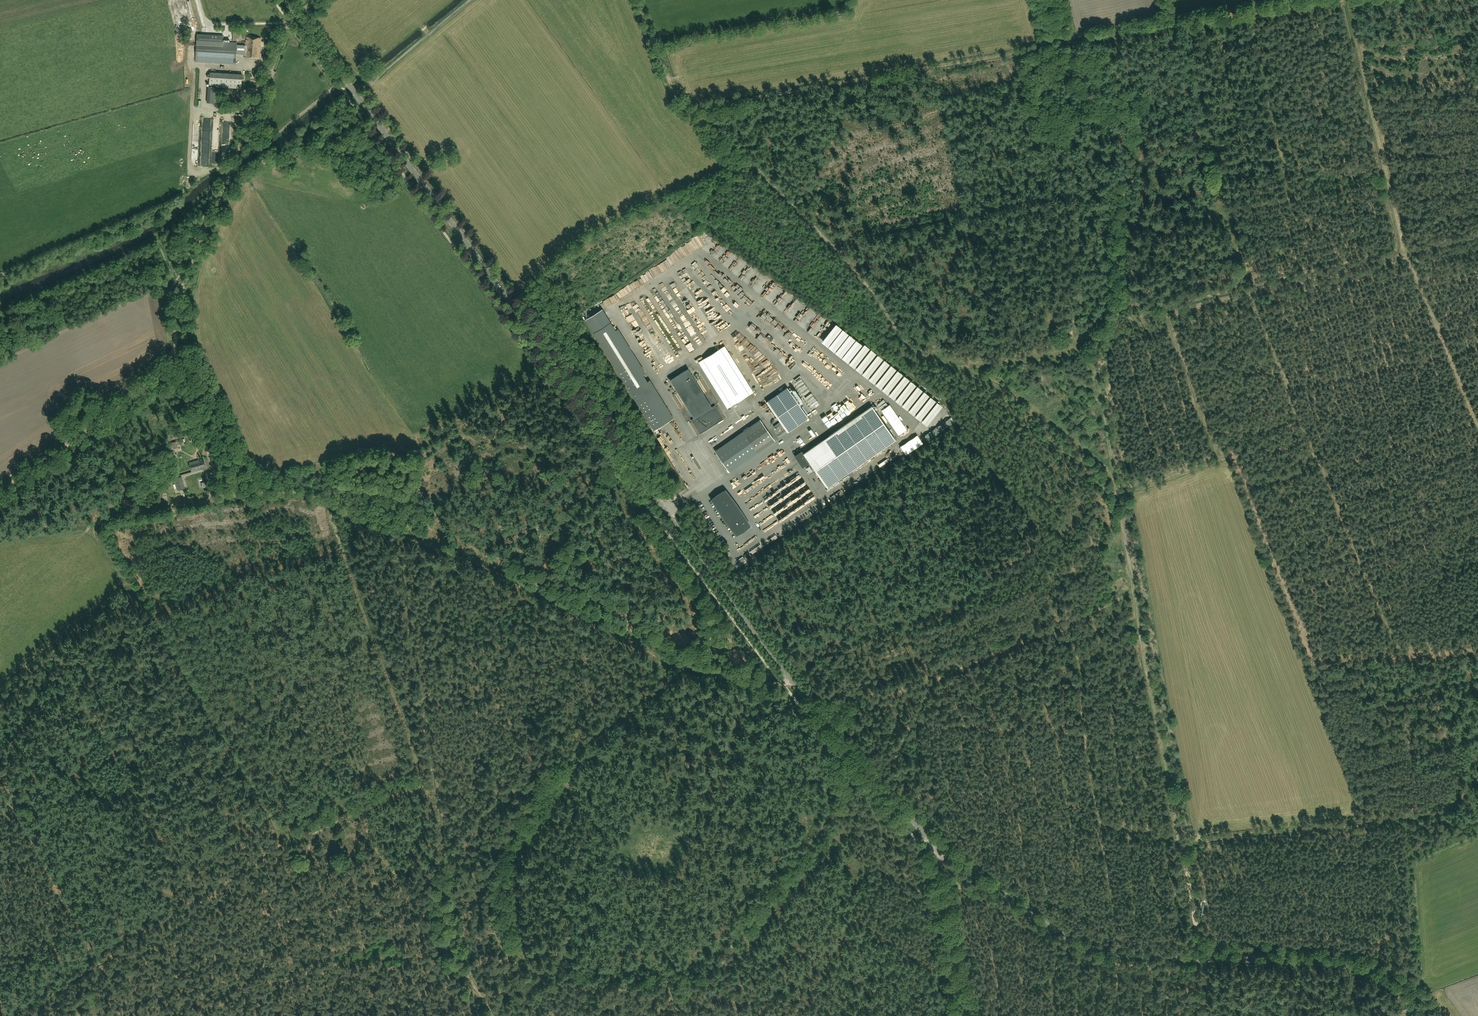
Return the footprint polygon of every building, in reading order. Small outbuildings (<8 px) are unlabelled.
[(247,37),(246,45),(245,53),(245,57),(259,58),(261,38),(247,37)] [(245,53),(246,45),(237,45),(237,43),(197,40),(196,61),(236,64),(236,53),(245,53)] [(210,72),(209,86),(241,88),(242,74),(210,72)] [(715,243),(708,253),(713,256),(720,246),(715,243)] [(697,316),(701,326),(705,324),(702,316),(700,317),(686,288),(679,291),(681,295),(680,296),(681,300),(684,298),(690,311),(691,314),(693,313),(695,317),(697,316)] [(737,306),(741,304),(737,298),(733,300),(737,306)] [(615,330),(602,309),(587,318),(585,320),(598,341),(615,330)] [(793,321),(797,324),(802,317),(798,315),(793,321)] [(725,345),(722,347),(698,362),(727,408),(751,393),(753,392),(725,345)] [(879,366),(885,369),(888,364),(881,360),(879,366)] [(694,418),(712,407),(688,368),(670,380),(694,418)] [(905,383),(908,380),(902,376),(888,395),(892,398),(895,394),(893,393),(896,390),(894,389),(898,383),(900,384),(903,381),(905,383)] [(647,381),(630,392),(654,430),(671,419),(647,381)] [(894,401),(926,424),(941,405),(935,400),(928,395),(922,391),(915,400),(913,399),(920,389),(915,385),(903,401),(897,397),(894,401)] [(808,417),(787,387),(766,402),(787,432),(808,417)] [(801,387),(795,391),(808,410),(814,406),(801,387)] [(847,411),(854,405),(846,395),(843,397),(844,399),(839,403),(847,411)] [(715,405),(691,420),(700,434),(724,419),(715,405)] [(872,405),(803,453),(802,451),(796,456),(809,475),(815,470),(827,487),(895,439),(872,405)] [(935,418),(931,422),(936,427),(948,412),(947,411),(943,415),(942,413),(936,420),(935,418)] [(760,419),(715,451),(730,472),(775,440),(760,419)] [(185,442),(184,439),(169,443),(172,454),(173,457),(177,456),(177,454),(175,455),(174,449),(178,447),(177,444),(181,443),(185,442)] [(899,444),(883,456),(886,460),(902,448),(899,444)] [(203,458),(199,460),(200,464),(195,466),(196,471),(206,468),(203,458)] [(200,464),(199,460),(189,462),(191,472),(196,471),(195,466),(200,464)] [(174,479),(177,490),(185,488),(182,476),(174,479)] [(724,493),(714,499),(737,532),(747,526),(724,493)]
